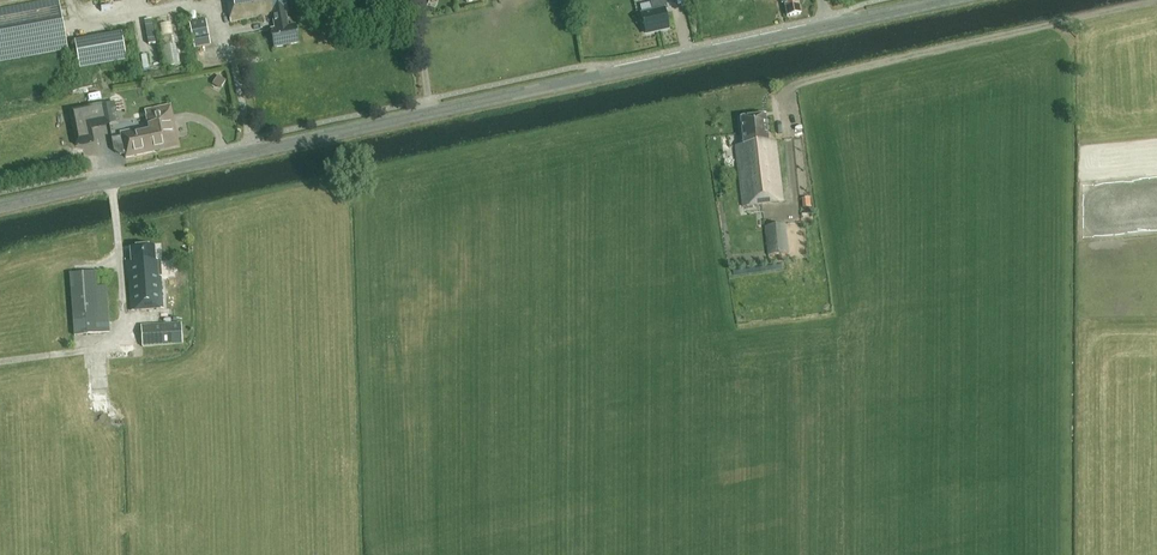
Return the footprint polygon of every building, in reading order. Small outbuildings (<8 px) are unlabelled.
[(0,9),(0,62),(68,49),(59,0),(48,0),(0,9)] [(296,25),(287,27),(285,13),(298,10),(296,0),(227,0),(232,22),(274,14),(276,29),(271,30),(274,48),(299,43),(296,25)] [(643,22),(646,33),(668,28),(664,10),(666,9),(664,0),(662,0),(651,2),(653,10),(642,12),(642,13),(641,13),(643,22)] [(782,4),(784,3),(787,16),(800,14),(798,0),(799,0),(781,0),(782,4)] [(206,19),(189,23),(194,47),(210,44),(206,19)] [(122,33),(75,41),(79,65),(126,57),(122,33)] [(216,82),(224,87),(230,79),(223,74),(216,82)] [(105,104),(69,111),(76,146),(93,142),(91,128),(109,124),(105,104)] [(120,133),(122,140),(114,142),(116,151),(122,154),(125,153),(126,158),(154,152),(154,149),(175,144),(168,112),(164,113),(162,107),(145,111),(148,127),(120,133)] [(743,207),(782,202),(775,141),(768,142),(765,115),(741,119),(744,145),(736,146),(743,207)] [(768,256),(790,253),(786,224),(764,227),(768,256)] [(131,311),(163,308),(160,268),(159,268),(159,261),(156,262),(154,247),(131,248),(132,263),(128,263),(131,310),(131,311)] [(109,321),(99,322),(95,272),(70,274),(74,336),(110,333),(109,321)] [(181,323),(141,325),(142,347),(183,344),(181,323)]
